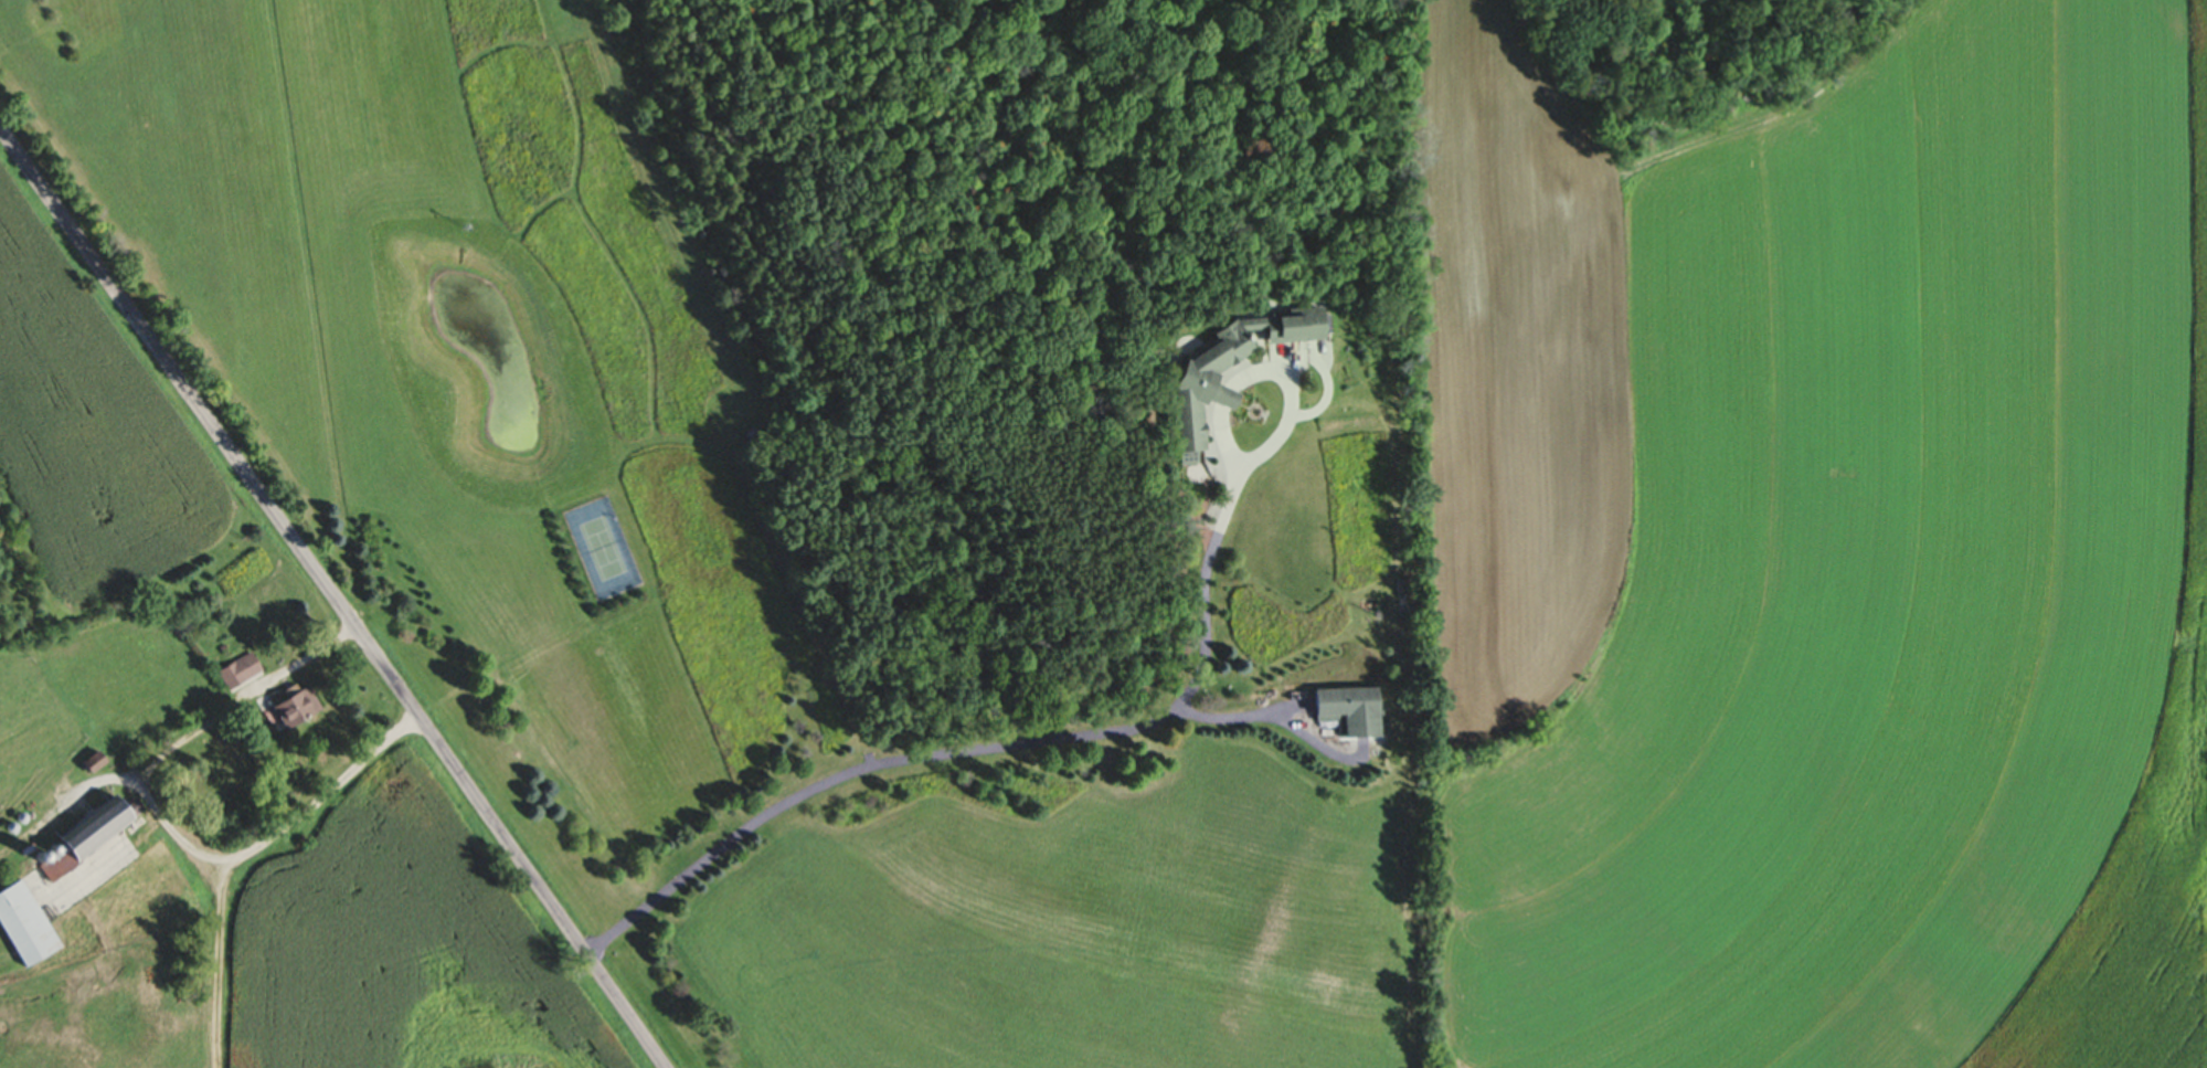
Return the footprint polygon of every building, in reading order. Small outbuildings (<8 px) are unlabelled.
[(1318,337),(1315,307),(1235,316),(1212,331),(1213,340),(1179,361),(1168,382),(1176,465),(1196,463),(1194,452),(1203,447),(1198,400),(1207,399),(1224,408),(1229,407),(1235,395),(1234,392),(1212,380),(1216,371),(1251,350),(1243,337),(1242,331),(1261,329),(1262,343),(1318,337)] [(225,690),(258,672),(247,651),(214,670),(225,690)] [(277,732),(317,709),(303,685),(263,709),(277,732)] [(1334,736),(1376,735),(1375,686),(1311,688),(1312,721),(1333,721),(1334,736)] [(128,823),(109,795),(50,836),(60,850),(37,866),(45,879),(128,823)] [(19,879),(0,890),(0,930),(21,968),(57,948),(19,879)]
